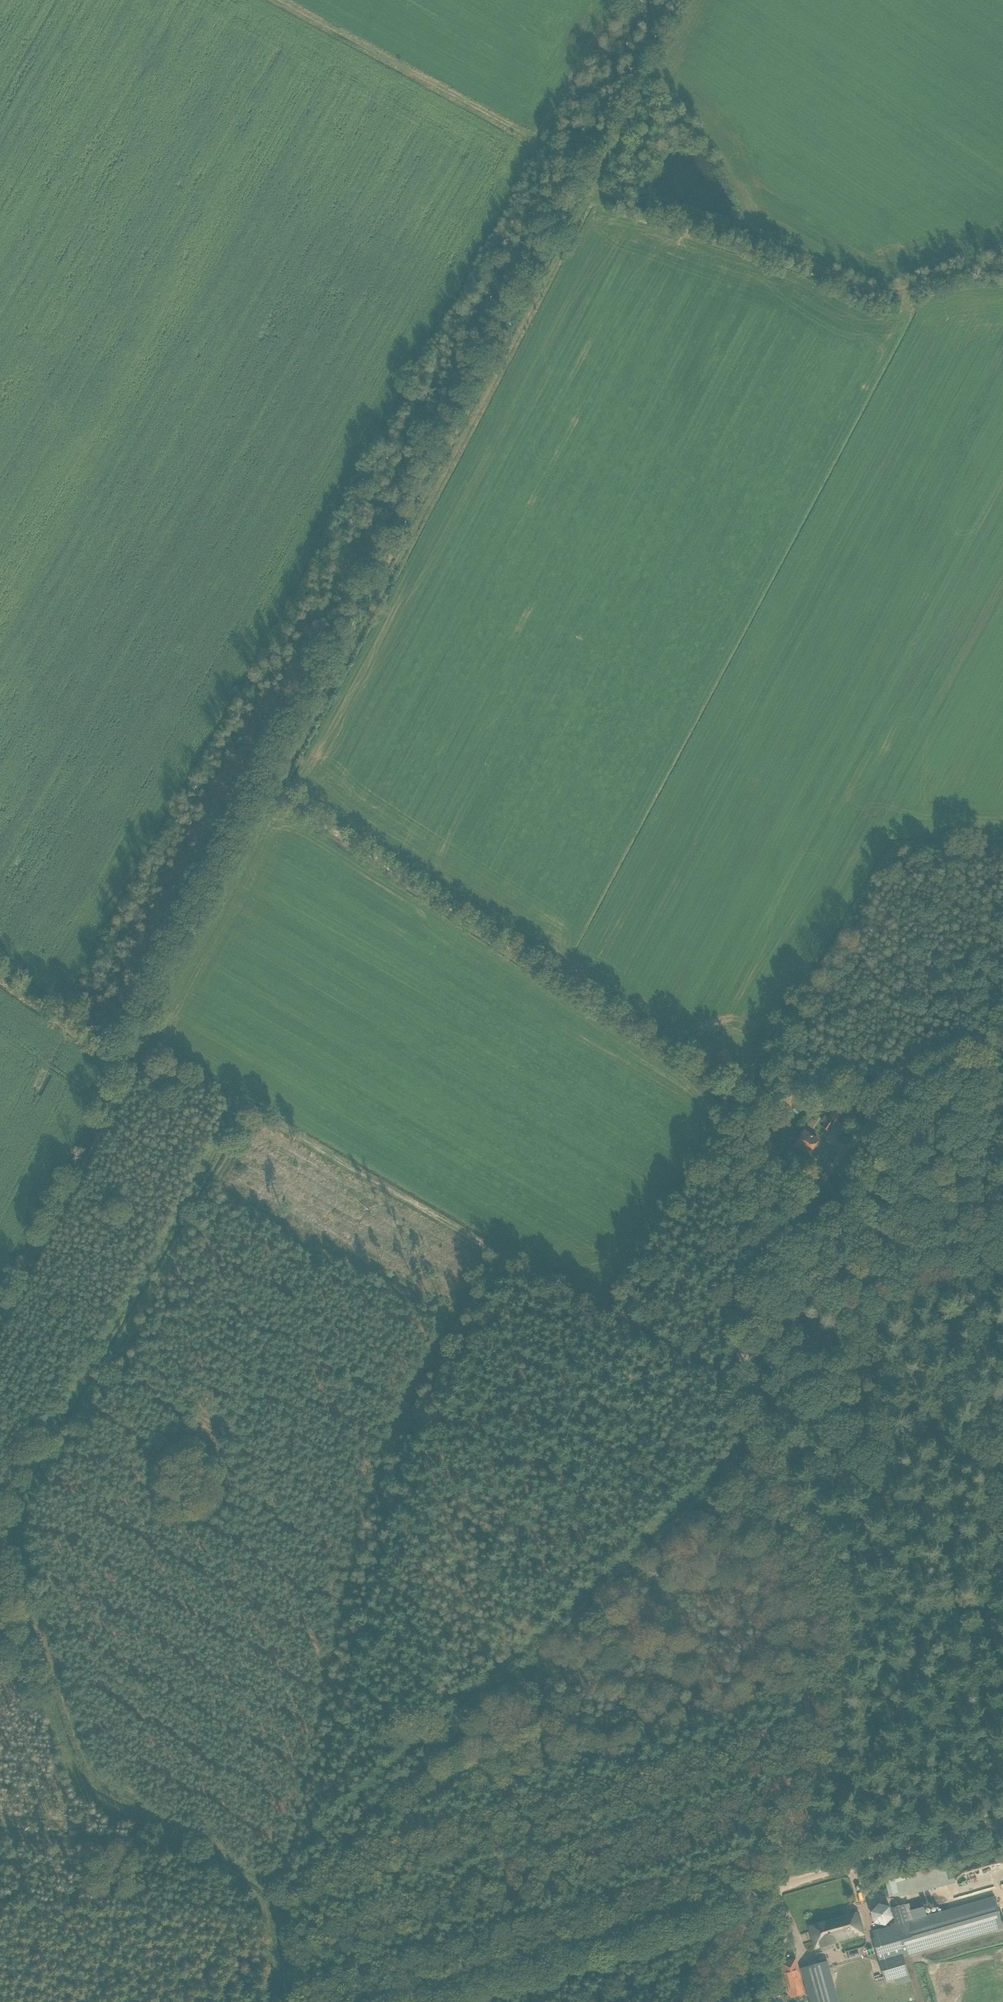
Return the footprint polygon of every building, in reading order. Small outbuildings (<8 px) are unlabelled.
[(716,1056),(723,1073),(734,1068),(726,1052),(716,1056)] [(885,1076),(889,1081),(896,1075),(893,1071),(885,1076)] [(822,1127),(829,1132),(843,1112),(836,1107),(822,1127)] [(795,1145),(809,1155),(818,1141),(804,1131),(795,1145)] [(885,1882),(889,1896),(954,1878),(950,1864),(885,1882)] [(909,1978),(910,1978),(903,1955),(1002,1926),(994,1896),(909,1921),(904,1904),(891,1908),(896,1924),(872,1931),(874,1938),(870,1939),(882,1986),(909,1978)] [(893,1918),(889,1906),(878,1902),(871,1911),(875,1923),(886,1926),(893,1918)] [(813,1928),(809,1929),(815,1948),(824,1946),(865,1935),(858,1912),(813,1925),(813,1928)] [(783,1963),(793,1998),(807,1994),(797,1959),(783,1963)] [(810,2001),(838,2001),(827,1961),(801,1968),(810,2001)] [(784,1991),(772,1995),(775,2001),(788,2001),(784,1991)]
